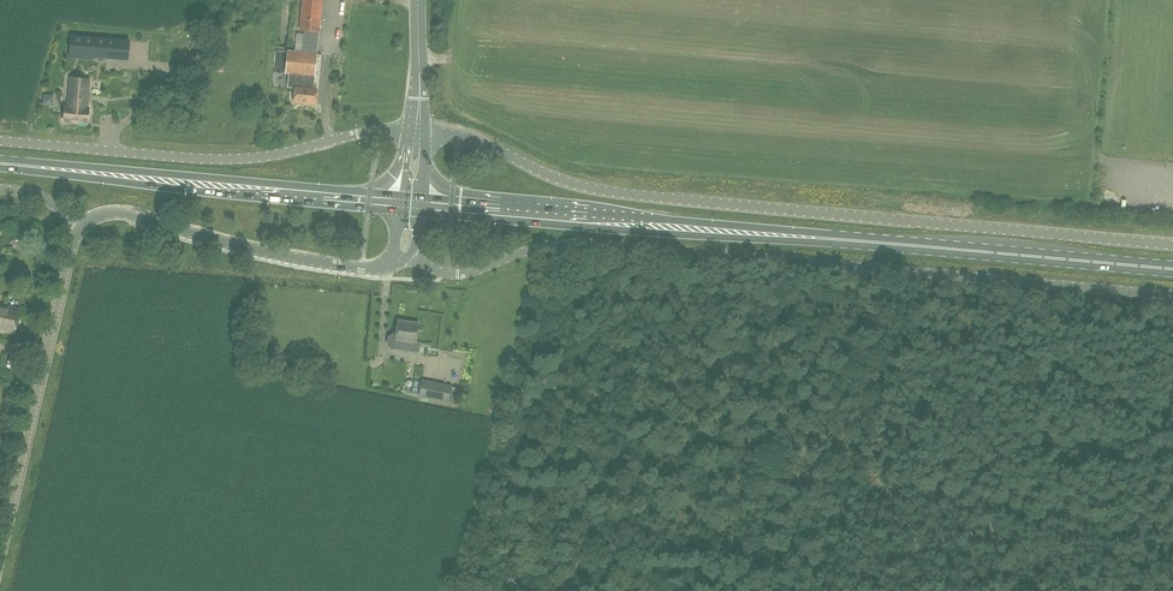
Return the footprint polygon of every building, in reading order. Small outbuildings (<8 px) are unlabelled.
[(322,0),(304,0),(301,30),(304,30),(302,52),(288,50),(286,73),(289,73),(288,87),(295,87),(294,101),(316,103),(317,89),(313,89),(317,54),(316,53),(318,32),(319,32),(322,0)] [(70,55),(128,59),(129,40),(72,36),(70,55)] [(217,58),(216,72),(226,73),(228,59),(217,58)] [(88,108),(90,79),(70,77),(68,106),(65,106),(64,121),(88,123),(89,108),(88,108)] [(18,240),(13,244),(20,252),(25,248),(18,240)] [(20,308),(0,304),(0,331),(14,334),(20,308)] [(416,342),(419,323),(398,320),(396,334),(393,333),(388,337),(388,343),(391,347),(418,351),(420,342),(416,342)] [(448,401),(451,385),(422,380),(419,395),(448,401)]
